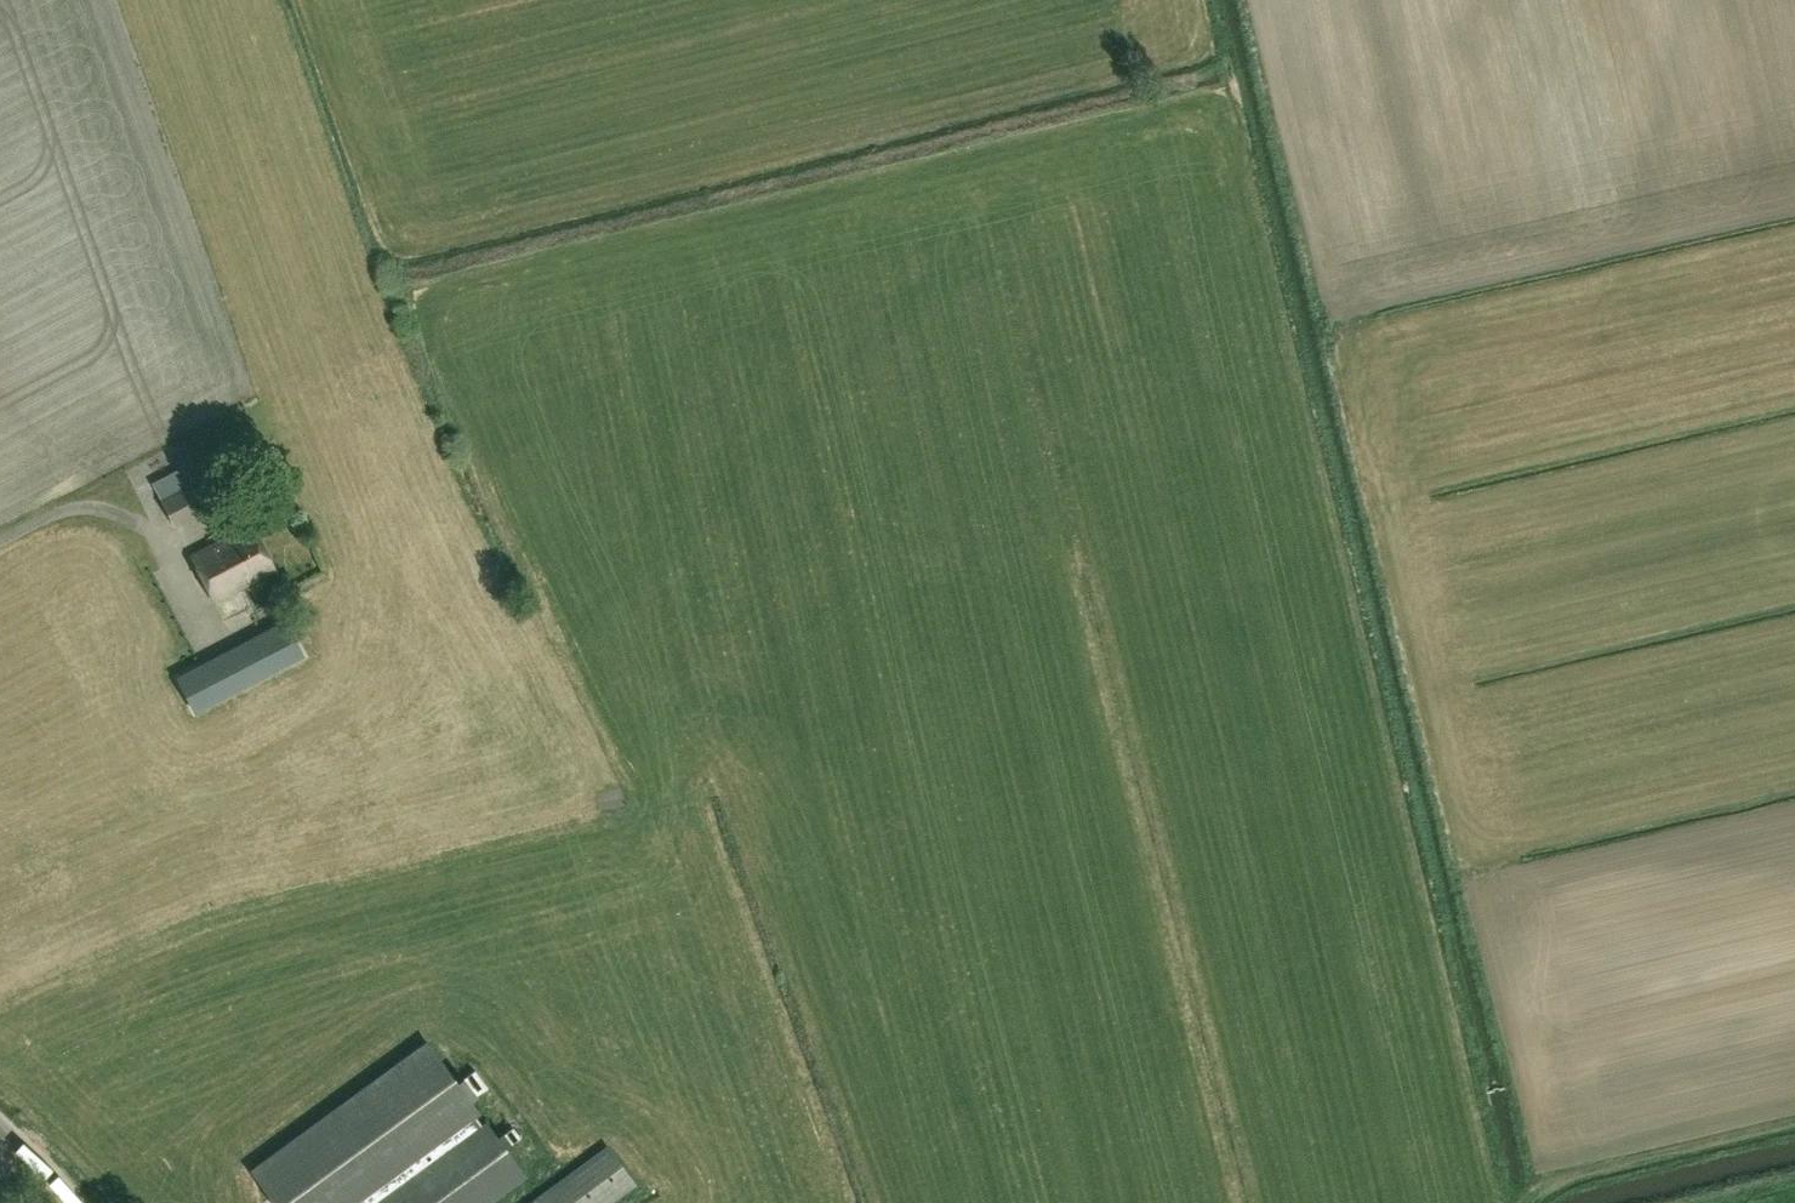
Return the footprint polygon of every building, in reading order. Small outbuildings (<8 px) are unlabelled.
[(218,504),(205,477),(161,500),(175,526),(218,504)] [(215,600),(275,569),(252,524),(192,554),(215,600)] [(285,621),(178,677),(196,711),(303,655),(285,621)] [(476,1116),(480,1113),(428,1040),(251,1170),(276,1202),(489,1202),(526,1176),(487,1121),(482,1125),(476,1116)] [(475,1086),(484,1099),(496,1091),(486,1078),(475,1086)] [(636,1185),(608,1145),(528,1202),(612,1202),(636,1185)]
